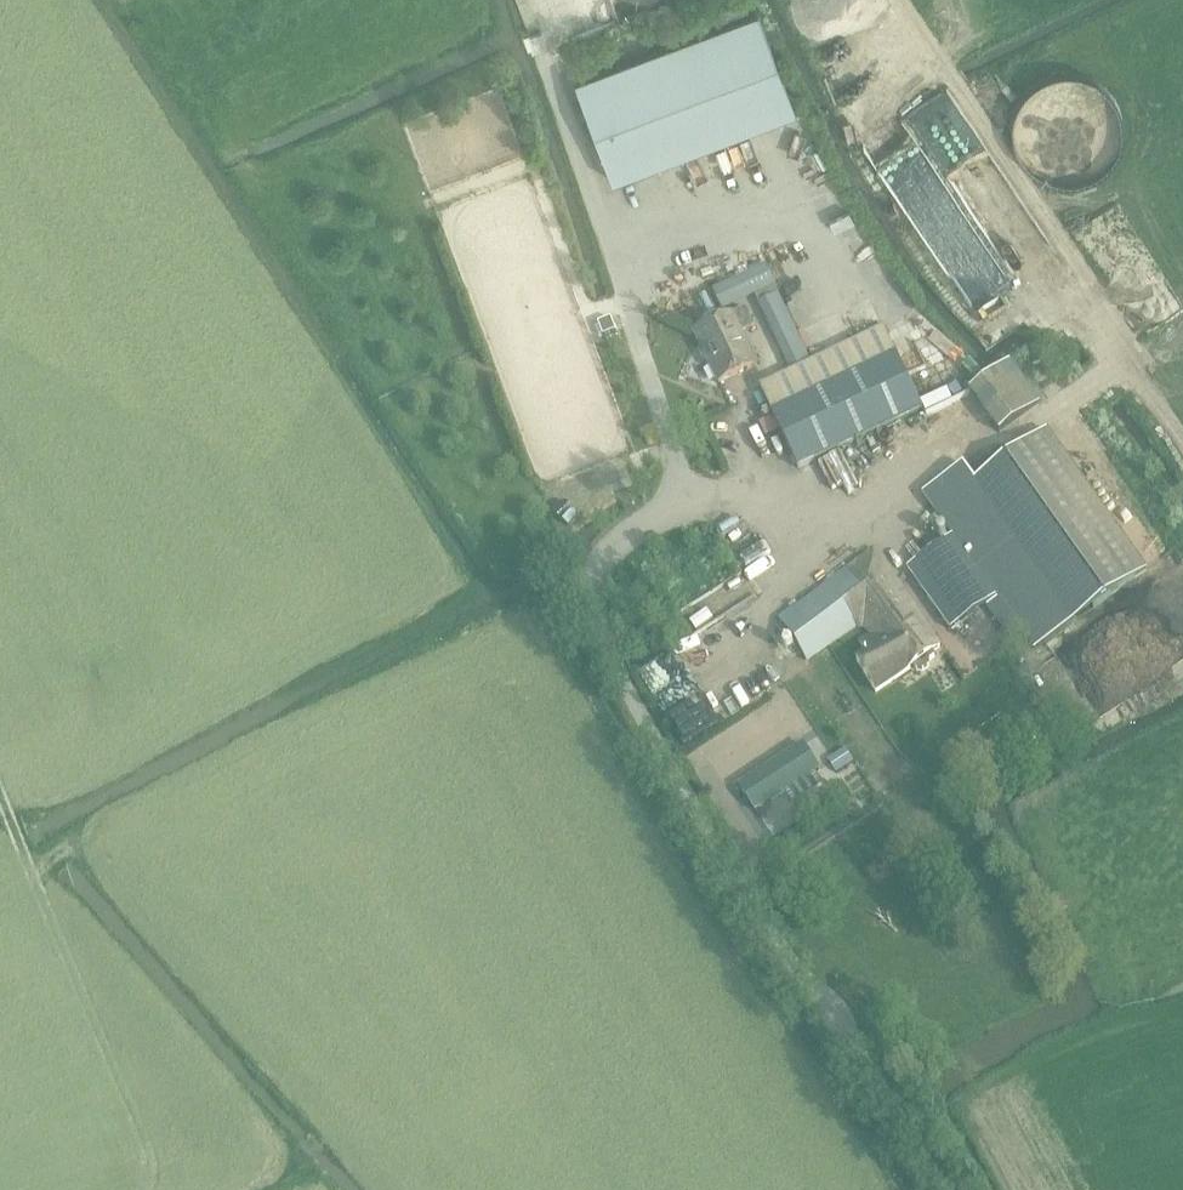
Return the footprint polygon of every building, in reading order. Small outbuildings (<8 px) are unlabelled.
[(758,11),(573,81),(611,181),(796,112),(758,11)] [(766,265),(713,290),(723,311),(776,286),(766,265)] [(758,303),(792,373),(810,365),(777,293),(758,303)] [(731,313),(694,331),(719,383),(756,365),(740,333),(754,326),(745,307),(731,313)] [(611,318),(598,323),(603,336),(616,331),(611,318)] [(884,330),(810,365),(792,373),(760,389),(798,470),(922,411),(884,330)] [(1039,405),(1010,364),(970,391),(1000,433),(1039,405)] [(954,537),(909,569),(953,630),(997,598),(1034,650),(1146,570),(1047,430),(982,476),(975,481),(964,464),(923,493),(954,537)] [(930,652),(939,647),(873,550),(775,615),(804,657),(853,623),(856,627),(860,625),(866,635),(856,642),(864,654),(854,661),(874,692),(912,666),(915,669),(921,671),(926,667),(928,660),(933,656),(930,652)] [(803,745),(739,787),(755,811),(783,792),(816,771),(819,769),(803,745)] [(844,750),(828,760),(836,773),(853,762),(844,750)]
